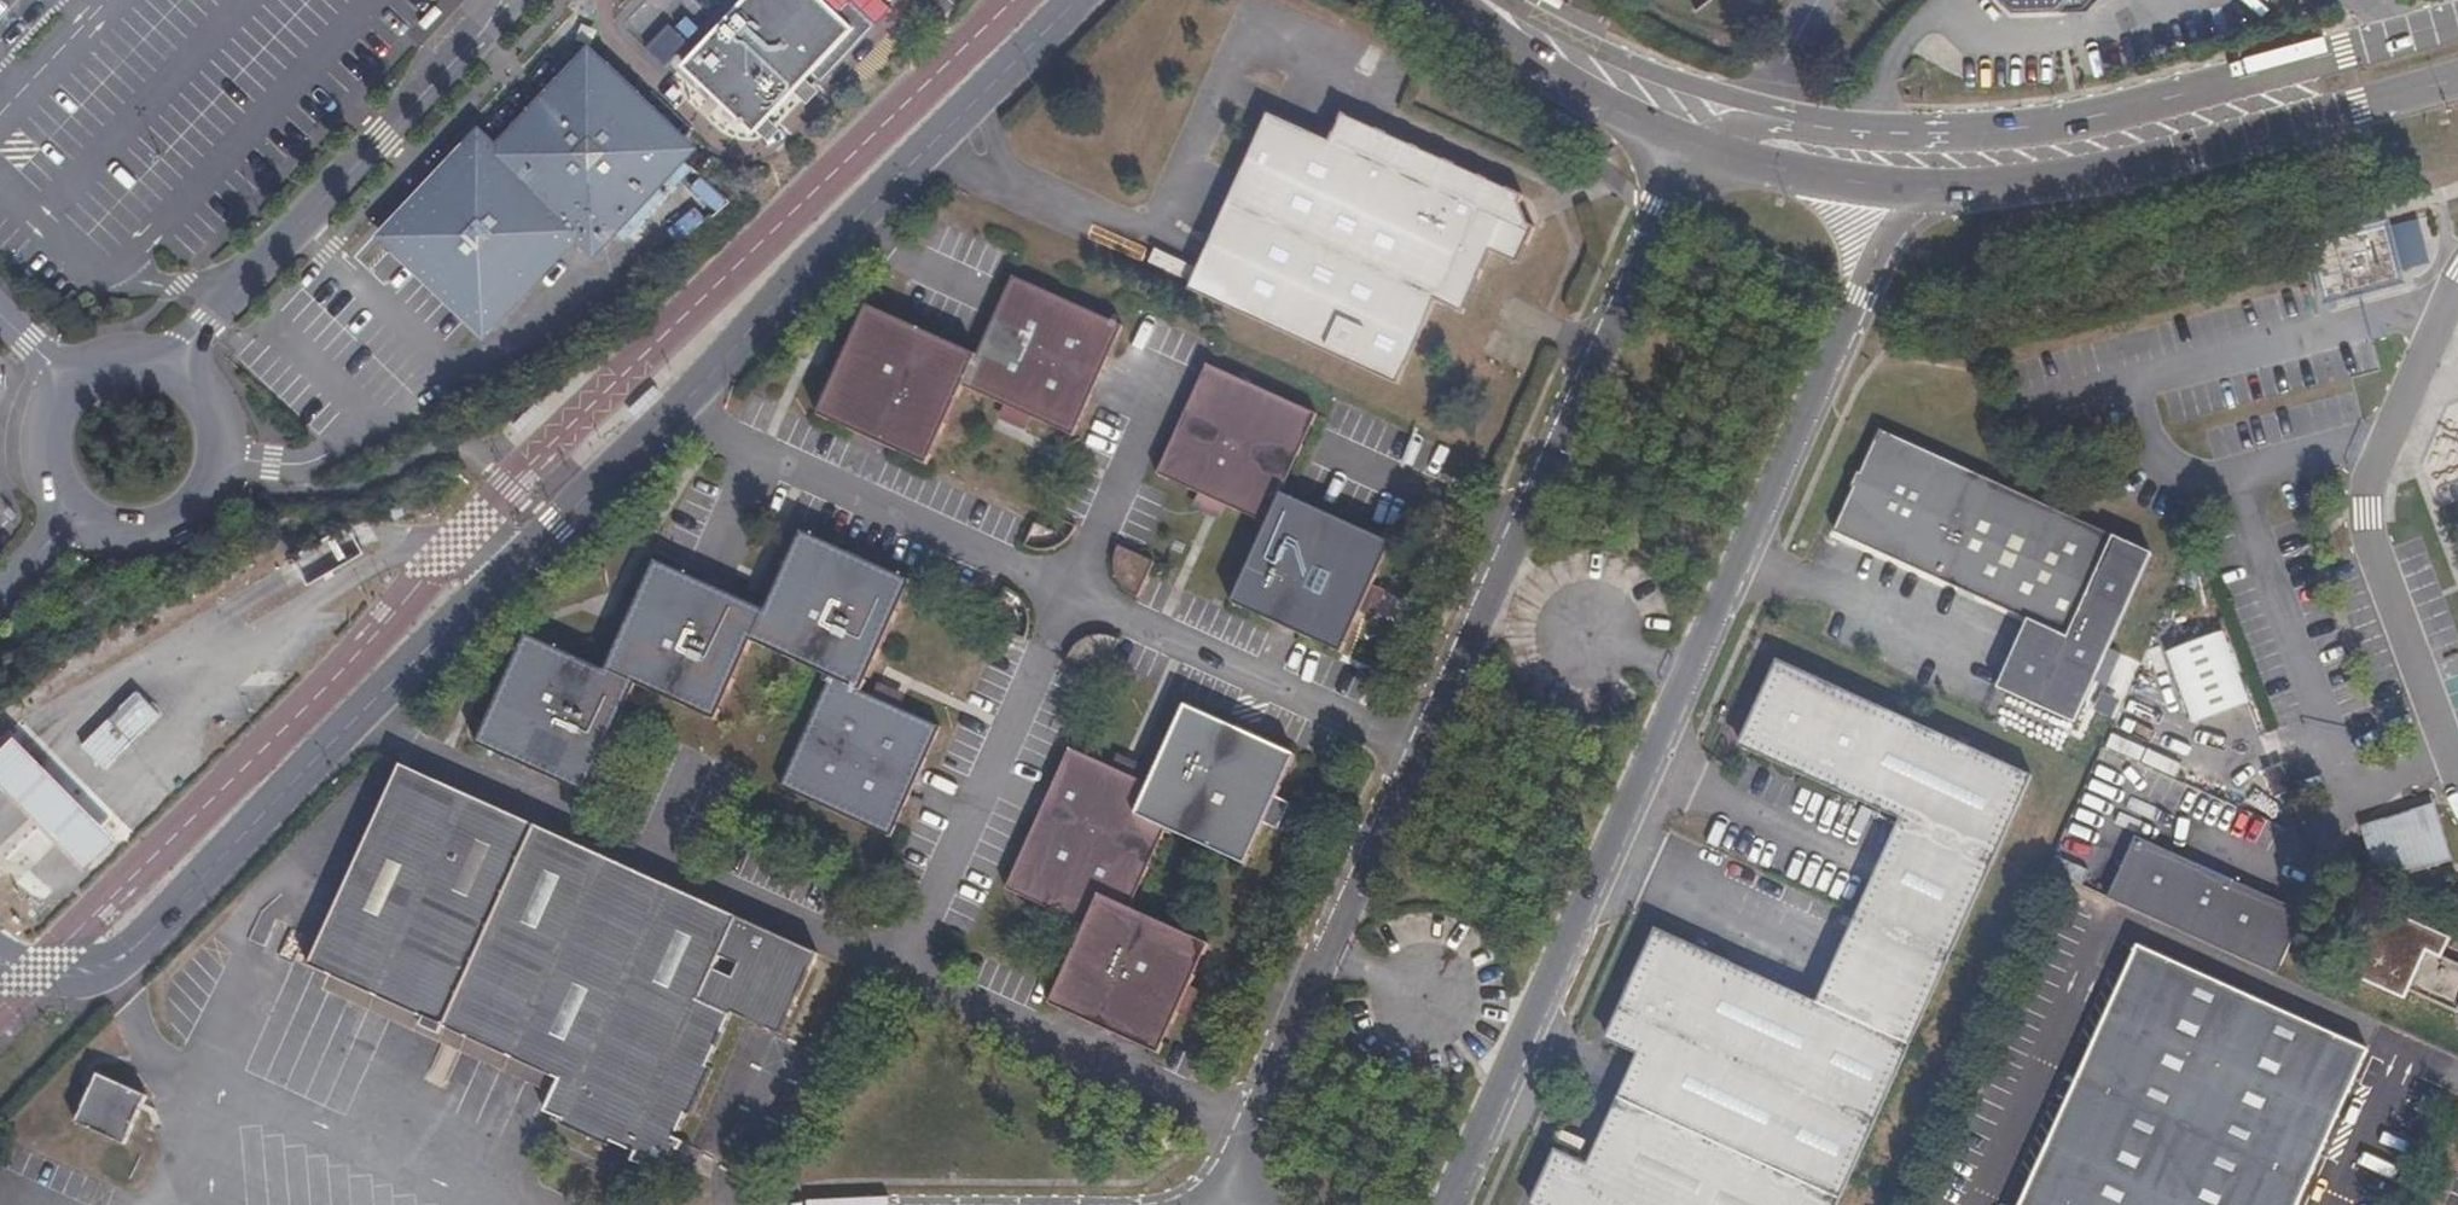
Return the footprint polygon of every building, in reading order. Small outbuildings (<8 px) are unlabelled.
[(876,24),(852,1),(839,14),(825,0),(741,0),(681,63),(754,133),(757,129),(769,141),(780,129),(767,117),(794,88),(808,101),(818,90),(806,79),(813,72),(822,80),(876,24)] [(2020,11),(2070,4),(2074,0),(2009,0),(2020,11)] [(683,148),(595,69),(583,70),(498,163),(488,152),(472,153),(393,241),(391,251),(477,333),(493,335),(579,241),(595,249),(605,247),(616,237),(625,246),(682,188),(677,182),(690,169),(684,163),(683,148)] [(1519,222),(1515,191),(1332,110),(1321,135),(1262,109),(1220,201),(1184,283),(1183,286),(1182,287),(1389,380),(1426,298),(1455,311),(1481,252),(1512,265),(1529,226),(1519,222)] [(2417,219),(2392,226),(2404,270),(2429,264),(2417,219)] [(873,306),(822,416),(933,467),(968,389),(1079,439),(1131,328),(1016,275),(979,355),(873,306)] [(1248,590),(1370,644),(1414,541),(1292,488),(1327,415),(1217,363),(1167,471),(1277,521),(1248,590)] [(2142,560),(1864,436),(1817,540),(2007,625),(1978,690),(2066,730),(2142,560)] [(359,556),(339,522),(279,557),(298,589),(359,556)] [(530,642),(482,744),(588,795),(643,685),(721,721),(756,644),(831,678),(784,785),(896,836),(945,726),(862,691),(908,586),(803,540),(765,617),(655,566),(604,673),(530,642)] [(1120,544),(1118,549),(1115,560),(1116,572),(1120,580),(1127,587),(1135,592),(1144,596),(1160,562),(1120,544)] [(2197,726),(2255,704),(2228,632),(2170,653),(2197,726)] [(1903,820),(1859,918),(1951,960),(2034,776),(1779,659),(1740,746),(1903,820)] [(2163,691),(2138,680),(2118,725),(2143,737),(2163,691)] [(95,770),(149,715),(126,692),(72,748),(95,770)] [(1075,750),(1013,890),(1091,925),(1053,1008),(1163,1059),(1215,946),(1132,909),(1168,829),(1250,865),(1298,756),(1187,706),(1152,785),(1075,750)] [(16,735),(0,751),(0,786),(86,872),(120,839),(16,735)] [(2275,799),(2290,793),(2280,765),(2264,771),(2275,799)] [(732,1018),(742,1022),(781,937),(404,766),(313,967),(564,1079),(548,1115),(568,1123),(566,1127),(597,1141),(600,1136),(641,1154),(638,1160),(672,1175),(687,1143),(678,1139),(692,1111),(696,1115),(718,1067),(711,1065),(732,1018)] [(2450,863),(2433,808),(2364,829),(2380,883),(2450,863)] [(2265,971),(2292,911),(2134,841),(2108,900),(2265,971)] [(2373,902),(2341,970),(2409,1000),(2413,993),(2457,1014),(2457,963),(2444,957),(2453,937),(2373,902)] [(2292,911),(2265,971),(2277,976),(2291,946),(2304,917),(2292,911)] [(1859,918),(1820,1004),(1912,1046),(1951,960),(1859,918)] [(1641,1056),(1621,1100),(1843,1200),(1912,1046),(1820,1004),(1659,931),(1610,1041),(1641,1056)] [(784,1041),(822,955),(781,937),(742,1022),(784,1041)] [(2024,1204),(2299,1204),(2369,1051),(2142,949),(2024,1204)] [(126,1147),(148,1097),(98,1075),(76,1125),(126,1147)] [(1843,1200),(1621,1100),(1592,1164),(1559,1150),(1534,1204),(1841,1204),(1843,1200)]
